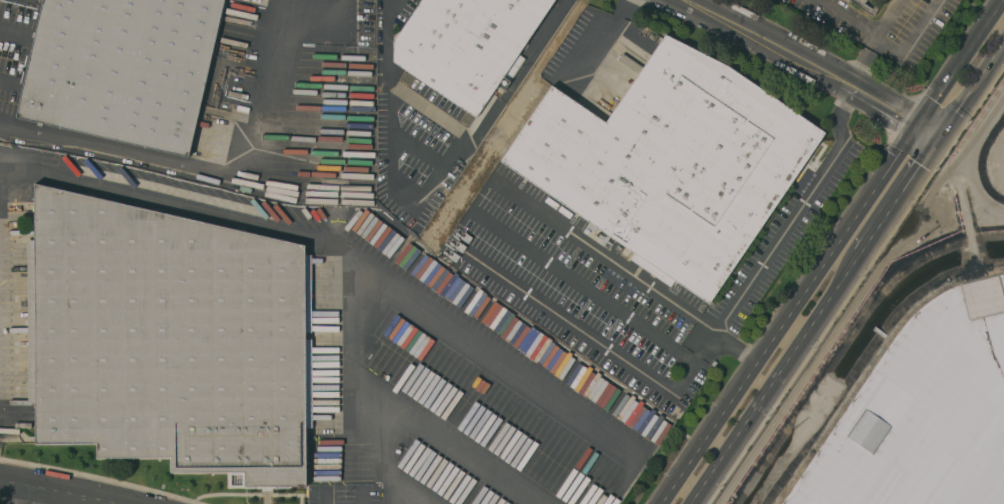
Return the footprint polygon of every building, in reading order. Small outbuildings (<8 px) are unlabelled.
[(18,121),(46,0),(230,0),(193,161),(18,121)] [(395,44),(425,0),(560,0),(478,119),(395,63),(395,44)] [(873,15),(851,0),(884,0),(873,15)] [(712,308),(503,165),(555,89),(608,125),(668,37),(730,70),(828,137),(712,308)] [(308,486),(247,486),(247,471),(175,472),(175,457),(101,458),(100,442),(39,442),(39,402),(30,402),(29,239),(38,239),(38,179),(307,242),(308,486)] [(922,296),(861,389),(898,395),(887,404),(854,409),(848,439),(873,455),(890,430),(896,428),(897,434),(904,422),(913,461),(915,487),(936,455),(954,458),(925,502),(858,491),(857,500),(879,503),(1003,503),(1003,278),(922,296)] [(840,498),(850,483),(811,458),(781,503),(845,503),(840,498)]
